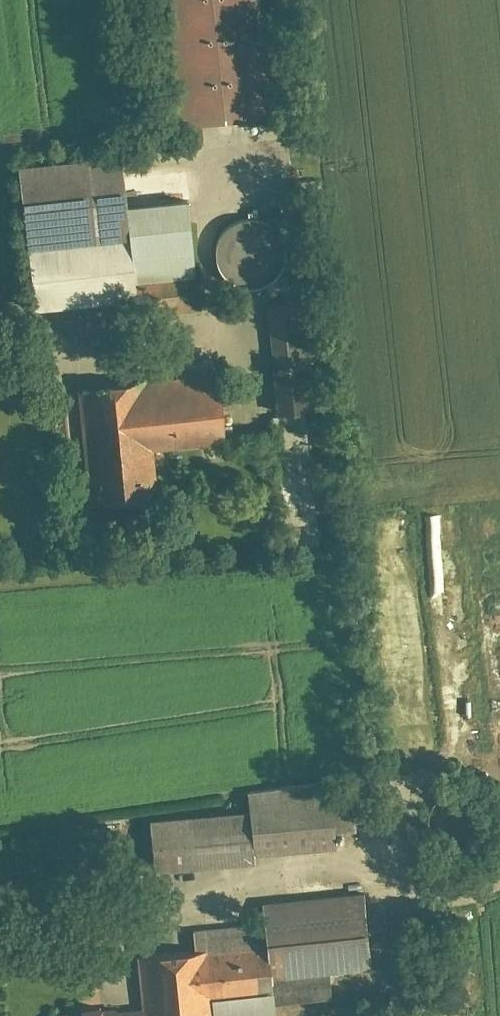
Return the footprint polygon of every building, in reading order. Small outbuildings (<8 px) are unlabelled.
[(273,116),(262,0),(175,0),(187,125),(273,116)] [(19,166),(36,313),(139,301),(137,287),(128,207),(122,154),(19,166)] [(188,200),(128,207),(137,287),(198,280),(188,200)] [(229,280),(274,277),(273,261),(284,260),(282,223),(226,227),(229,280)] [(316,304),(272,308),(282,409),(326,405),(316,304)] [(150,383),(158,459),(227,451),(219,375),(150,383)] [(73,391),(85,508),(162,500),(158,459),(150,383),(73,391)] [(309,411),(277,415),(293,545),(324,541),(309,411)] [(251,801),(256,859),(339,853),(335,795),(251,801)] [(357,801),(362,860),(389,858),(384,799),(357,801)] [(153,877),(252,869),(247,814),(149,822),(153,877)] [(266,905),(274,983),(376,972),(367,894),(266,905)] [(144,1015),(211,1015),(202,951),(137,959),(144,1015)] [(268,952),(205,959),(210,1002),(273,995),(268,952)]
